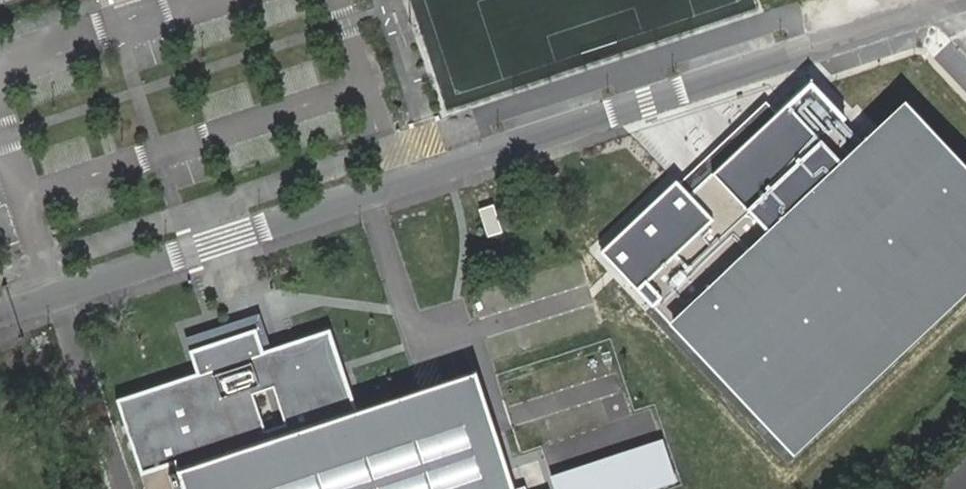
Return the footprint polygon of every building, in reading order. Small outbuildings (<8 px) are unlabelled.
[(689,196),(672,178),(598,247),(792,453),(965,290),(965,165),(909,104),(846,163),(789,102),(689,196)] [(478,212),(486,238),(501,233),(492,207),(478,212)] [(184,338),(188,350),(254,328),(262,350),(270,347),(259,314),(184,338)] [(115,398),(145,488),(514,488),(475,372),(354,412),(328,328),(270,347),(262,350),(254,328),(188,350),(195,372),(115,398)]
